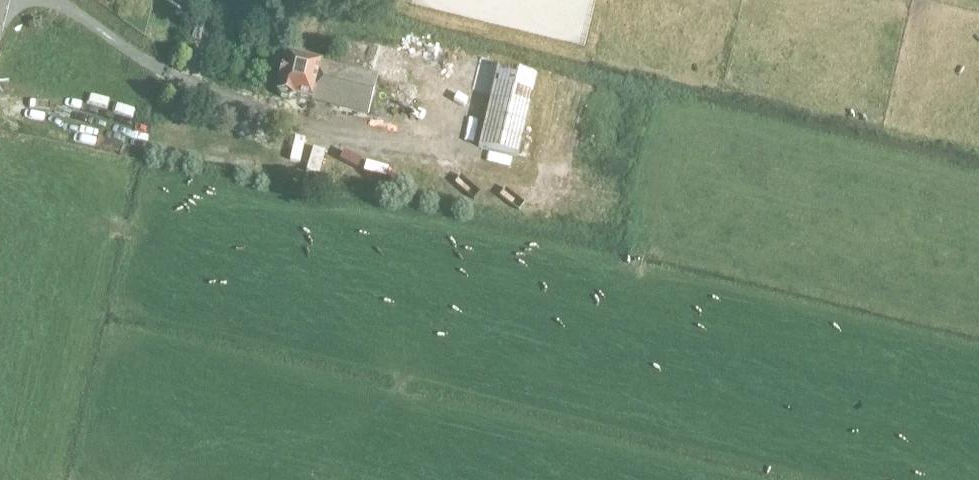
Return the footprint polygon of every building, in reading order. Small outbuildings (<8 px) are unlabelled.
[(407,46),(400,79),(441,89),(448,55),(407,46)] [(294,98),(309,101),(370,116),(379,77),(329,65),(317,62),(287,55),(282,74),(277,92),(281,99),(289,101),(294,98)] [(470,60),(459,107),(531,123),(542,76),(470,60)] [(353,136),(343,175),(511,215),(520,176),(353,136)]
